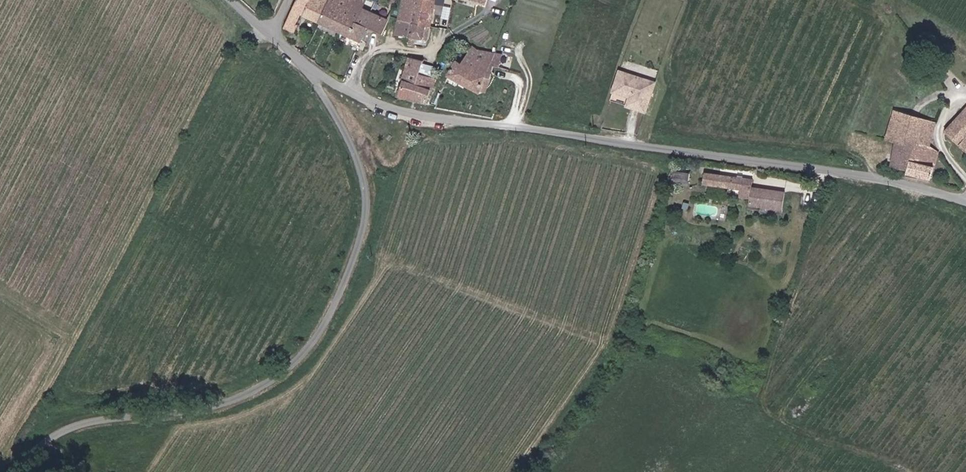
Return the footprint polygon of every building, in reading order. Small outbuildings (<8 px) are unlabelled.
[(288,27),(300,32),(308,14),(368,42),(374,28),(386,34),(393,19),(367,7),(370,0),(301,0),(288,27)] [(402,19),(417,22),(416,36),(413,36),(412,44),(427,47),(431,40),(433,25),(443,26),(447,0),(405,0),(402,19)] [(513,68),(515,56),(483,51),(477,48),(468,65),(464,62),(454,77),(484,92),(490,75),(494,77),(498,67),(504,68),(513,68)] [(428,60),(412,57),(406,79),(408,80),(404,96),(432,104),(440,78),(424,74),(428,60)] [(945,79),(940,67),(933,70),(938,82),(945,79)] [(649,107),(658,80),(626,69),(617,96),(649,107)] [(938,178),(943,153),(935,146),(941,121),(896,112),(891,139),(901,141),(896,165),(914,169),(913,173),(938,178)] [(965,149),(965,115),(949,134),(965,149)] [(694,173),(672,169),(669,183),(691,188),(694,173)] [(745,188),(743,195),(755,197),(756,189),(756,187),(757,177),(711,170),(709,183),(745,188)] [(756,189),(755,197),(754,203),(786,208),(789,191),(773,189),(773,192),(756,189)]
